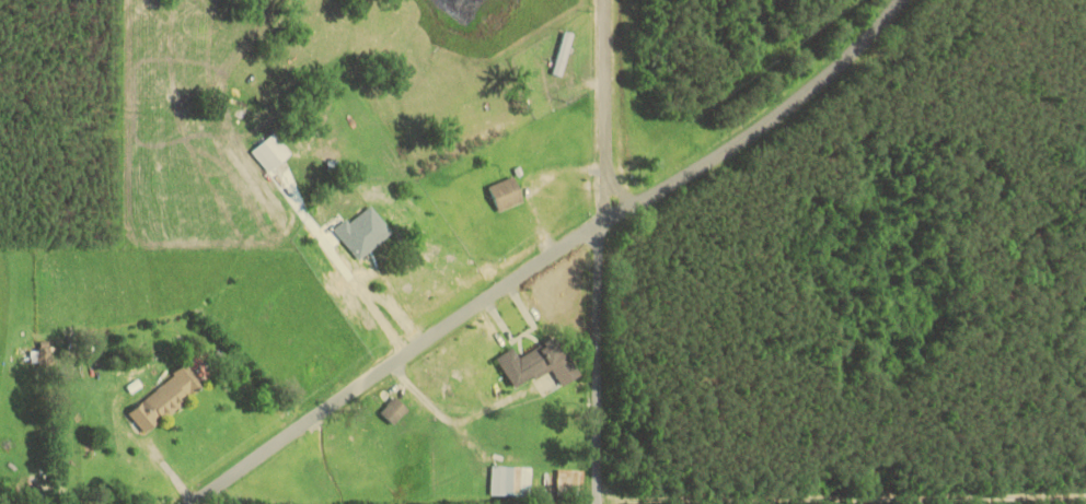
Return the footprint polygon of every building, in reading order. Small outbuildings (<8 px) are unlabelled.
[(573,38),(563,35),(552,77),(562,80),(573,38)] [(289,156),(270,135),(248,155),(267,175),(289,156)] [(520,206),(511,180),(485,189),(494,215),(520,206)] [(340,239),(351,256),(385,234),(374,216),(340,239)] [(510,391),(547,372),(556,389),(575,379),(554,339),(514,360),(509,350),(493,359),(510,391)] [(123,412),(138,434),(202,389),(187,367),(123,412)] [(389,426),(401,414),(390,403),(378,415),(389,426)] [(529,470),(489,470),(489,499),(529,499),(529,470)] [(582,473),(556,473),(556,500),(582,500),(582,473)]
